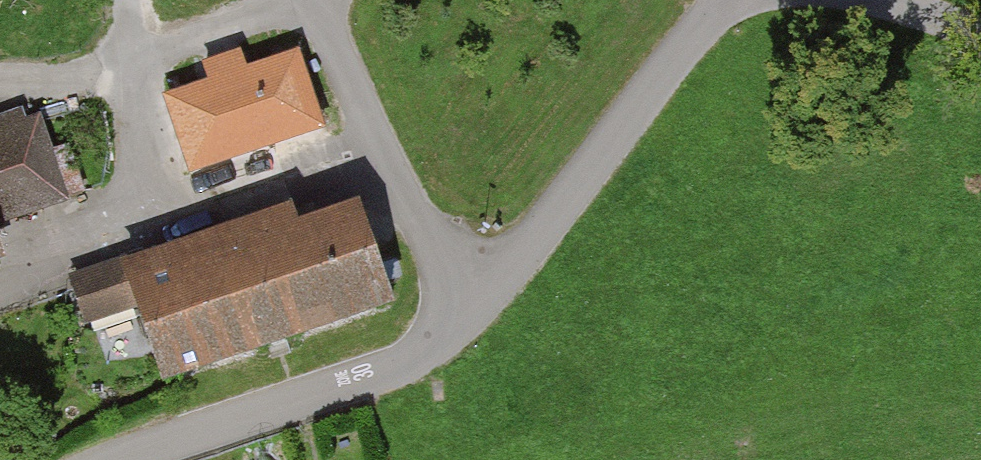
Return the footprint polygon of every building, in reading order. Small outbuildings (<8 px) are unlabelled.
[(320,57),(172,107),(192,166),(340,116),(320,57)] [(34,236),(0,132),(0,247),(34,236)] [(281,229),(102,286),(133,382),(383,303),(360,231),(288,253),(281,229)]
